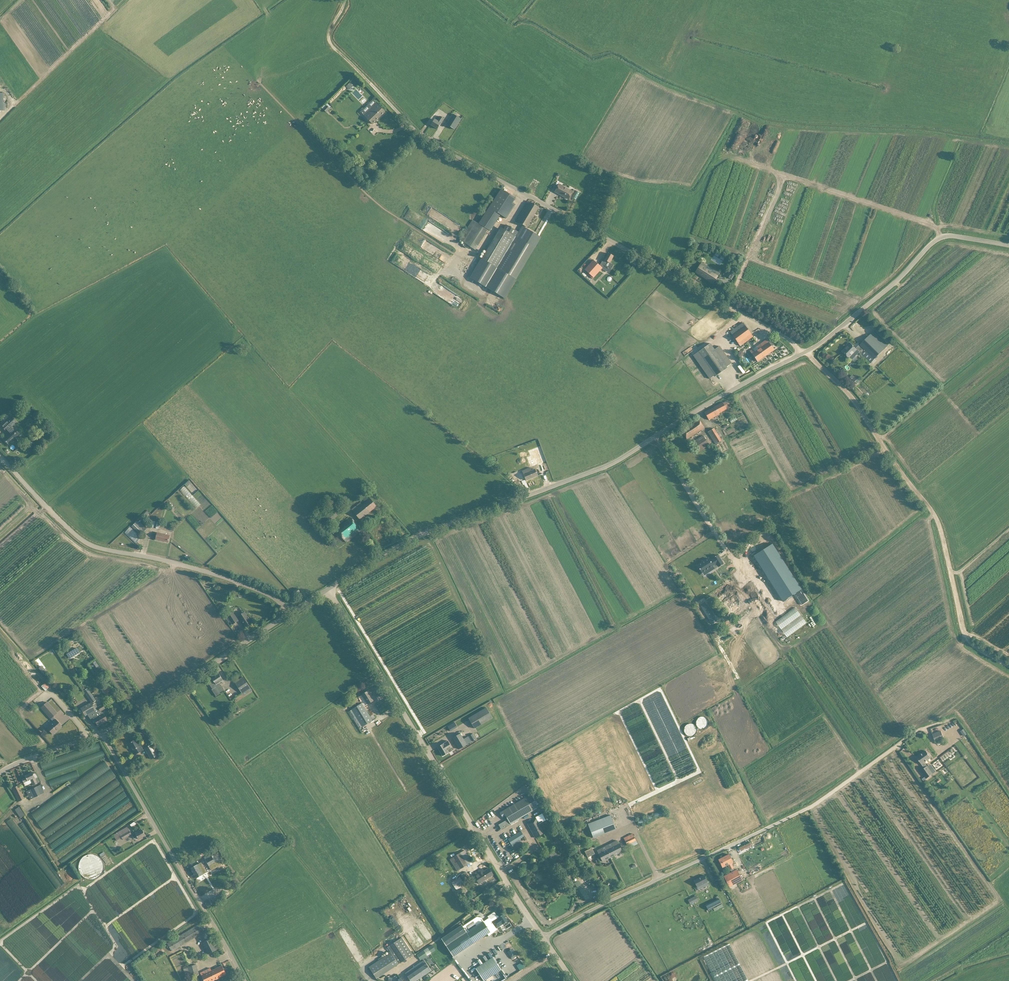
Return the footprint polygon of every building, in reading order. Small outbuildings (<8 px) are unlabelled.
[(371,108),(364,115),(373,124),(381,115),(385,112),(376,103),(373,100),(368,104),(371,108)] [(454,130),(457,125),(461,119),(453,114),(449,120),(446,124),(454,130)] [(438,129),(440,125),(441,123),(444,119),(440,116),(437,121),(435,119),(431,125),(438,129)] [(569,199),(571,195),(573,192),(559,184),(555,192),(569,199)] [(479,224),(488,230),(490,231),(501,215),(506,218),(515,204),(509,201),(512,196),(501,189),(479,224)] [(527,227),(536,212),(539,207),(528,201),(525,205),(516,221),(527,227)] [(479,224),(473,220),(460,240),(475,250),(488,230),(479,224)] [(482,259),(470,278),(473,279),(505,299),(535,248),(541,238),(522,226),(518,232),(517,231),(506,225),(503,229),(501,227),(485,253),(482,259)] [(589,273),(588,274),(592,278),(593,277),(594,277),(602,268),(603,269),(607,272),(612,264),(610,263),(614,256),(608,253),(605,260),(604,259),(600,266),(593,260),(585,270),(589,273)] [(707,266),(702,262),(696,272),(713,283),(716,279),(719,274),(716,272),(715,274),(706,268),(707,266)] [(731,280),(734,274),(726,269),(723,275),(731,280)] [(740,346),(749,339),(753,336),(743,323),(739,325),(730,332),(740,346)] [(888,345),(877,335),(874,331),(860,345),(860,344),(856,349),(850,343),(847,346),(848,347),(843,352),(849,358),(854,353),(855,354),(858,351),(861,354),(862,354),(871,363),(888,345)] [(750,351),(752,354),(755,357),(758,361),(774,350),(767,339),(750,351)] [(709,378),(714,375),(715,376),(728,368),(727,366),(732,363),(720,346),(715,349),(710,343),(693,355),(709,378)] [(723,402),(705,412),(709,420),(719,414),(731,407),(727,401),(723,403),(723,402)] [(8,444),(11,441),(17,436),(12,430),(11,430),(9,428),(16,422),(12,417),(5,423),(1,426),(6,431),(8,433),(6,436),(7,436),(3,439),(8,444)] [(681,430),(687,439),(704,428),(699,419),(681,430)] [(722,440),(720,438),(722,436),(717,428),(715,430),(714,428),(708,432),(715,444),(722,440)] [(481,448),(493,436),(489,432),(477,445),(481,448)] [(495,446),(503,439),(499,435),(491,442),(495,446)] [(694,442),(699,451),(709,445),(703,436),(694,442)] [(29,439),(24,443),(28,448),(33,443),(29,439)] [(514,476),(517,483),(524,480),(525,481),(532,478),(525,464),(539,458),(534,446),(526,450),(527,453),(524,454),(526,461),(522,462),(526,471),(514,476)] [(198,509),(202,506),(186,488),(182,492),(198,509)] [(354,512),(357,516),(360,519),(376,506),(371,499),(370,499),(372,498),(371,497),(369,498),(369,497),(366,500),(367,501),(354,512)] [(325,516),(330,522),(343,510),(339,504),(325,516)] [(148,519),(152,514),(149,511),(144,516),(148,519)] [(341,536),(347,543),(362,531),(351,518),(336,529),(337,531),(335,533),(338,537),(341,536)] [(132,526),(141,535),(148,528),(141,521),(138,524),(136,522),(132,526)] [(132,528),(127,533),(138,543),(143,538),(132,528)] [(155,539),(168,542),(170,535),(157,532),(155,539)] [(764,534),(745,547),(774,588),(792,575),(764,534)] [(709,558),(698,566),(702,573),(713,566),(715,568),(718,566),(718,567),(723,564),(718,555),(717,556),(713,558),(714,559),(710,561),(709,559),(709,558)] [(731,571),(731,572),(733,574),(740,569),(738,567),(733,560),(718,572),(723,578),(731,571)] [(722,580),(721,578),(709,586),(713,593),(726,584),(723,579),(722,580)] [(746,593),(752,601),(764,591),(759,584),(756,579),(754,580),(743,589),(746,593)] [(774,606),(768,599),(767,600),(765,597),(760,601),(768,610),(774,606)] [(713,618),(703,602),(700,605),(712,624),(717,621),(714,617),(713,618)] [(789,602),(771,613),(776,621),(794,611),(789,602)] [(229,623),(231,621),(233,624),(239,620),(233,611),(227,615),(227,616),(225,617),(229,623)] [(244,612),(238,616),(241,621),(242,620),(246,627),(252,623),(244,612)] [(724,633),(721,636),(726,643),(729,641),(724,633)] [(72,651),(66,654),(69,659),(75,656),(72,651)] [(95,661),(93,662),(96,667),(94,669),(99,677),(104,673),(95,661)] [(44,674),(47,672),(41,665),(38,668),(44,674)] [(216,685),(215,685),(220,693),(224,689),(220,683),(223,680),(219,674),(212,679),(216,685)] [(244,696),(252,690),(244,677),(235,683),(244,696)] [(106,694),(111,690),(108,686),(103,690),(106,694)] [(83,691),(92,703),(96,700),(90,692),(87,688),(83,691)] [(349,711),(360,728),(373,721),(364,706),(367,704),(374,700),(369,691),(364,693),(362,695),(362,696),(359,697),(363,703),(349,711)] [(52,698),(60,707),(65,703),(57,694),(52,698)] [(57,713),(54,709),(47,702),(41,707),(53,721),(47,727),(49,731),(53,734),(52,734),(58,728),(59,729),(62,727),(53,716),(57,713)] [(80,708),(82,711),(85,716),(87,714),(91,721),(94,719),(98,726),(102,723),(94,710),(95,710),(92,705),(91,702),(88,703),(84,706),(80,708)] [(102,704),(97,707),(95,703),(92,705),(95,710),(94,710),(102,723),(107,720),(104,716),(103,713),(102,714),(100,711),(105,708),(102,704)] [(469,718),(475,728),(492,718),(486,707),(469,718)] [(455,722),(448,726),(451,731),(458,727),(455,722)] [(933,734),(935,741),(943,737),(941,731),(938,732),(933,734)] [(464,746),(467,744),(472,742),(468,736),(464,739),(460,733),(457,735),(453,738),(459,749),(464,746)] [(137,739),(130,743),(133,750),(135,755),(143,750),(137,739)] [(443,756),(453,750),(448,741),(438,747),(443,756)] [(151,759),(156,757),(158,755),(152,744),(149,746),(145,749),(151,759)] [(926,751),(917,757),(921,763),(924,768),(921,770),(925,777),(922,779),(923,781),(927,779),(933,774),(927,766),(924,762),(931,758),(930,756),(931,756),(929,753),(928,753),(926,751)] [(63,767),(47,772),(49,779),(67,774),(65,767),(63,768),(63,767)] [(33,785),(37,783),(36,781),(32,772),(25,776),(25,778),(22,779),(23,783),(30,779),(33,785)] [(18,802),(24,799),(18,786),(12,788),(18,802)] [(40,794),(39,791),(37,787),(26,791),(28,796),(30,799),(40,794)] [(531,794),(524,799),(507,809),(500,813),(502,817),(505,815),(507,819),(499,824),(502,829),(514,822),(531,811),(539,807),(531,794)] [(21,807),(16,811),(22,819),(27,815),(21,807)] [(642,825),(669,815),(668,810),(641,821),(642,825)] [(542,813),(536,817),(539,824),(546,820),(542,813)] [(611,814),(588,824),(593,837),(616,829),(611,814)] [(544,833),(536,819),(533,821),(533,820),(528,823),(531,829),(531,830),(535,838),(544,833)] [(123,839),(127,837),(132,834),(128,827),(123,829),(114,835),(117,840),(122,837),(123,839)] [(132,835),(134,838),(137,837),(139,839),(146,835),(143,830),(140,831),(139,830),(135,833),(136,833),(132,835)] [(511,844),(519,839),(524,836),(521,831),(512,836),(508,839),(511,844)] [(629,848),(638,844),(633,833),(623,838),(629,848)] [(609,853),(611,857),(622,852),(617,840),(609,844),(613,852),(609,853)] [(603,861),(611,857),(609,853),(613,852),(609,844),(597,850),(603,861)] [(465,850),(461,852),(450,859),(458,871),(468,864),(472,862),(465,850)] [(557,850),(548,855),(554,865),(563,860),(557,850)] [(206,859),(205,859),(211,870),(221,864),(219,860),(220,859),(217,854),(216,853),(206,859)] [(724,876),(726,881),(729,887),(743,880),(739,874),(737,869),(735,870),(731,863),(733,862),(729,854),(718,860),(722,867),(728,865),(732,872),(724,876)] [(195,866),(191,868),(196,878),(201,876),(205,873),(207,872),(203,866),(203,867),(200,863),(195,866)] [(473,874),(476,879),(479,884),(494,875),(489,868),(484,871),(483,868),(478,871),(473,874)] [(464,880),(469,877),(466,871),(461,874),(464,880)] [(700,877),(694,880),(697,887),(705,883),(707,885),(708,884),(704,875),(700,877)] [(452,883),(456,890),(465,885),(460,877),(452,883)] [(581,881),(577,884),(587,902),(592,899),(581,881)] [(214,886),(210,882),(203,889),(208,893),(214,886)] [(835,891),(852,929),(864,924),(847,886),(835,891)] [(696,896),(690,899),(693,904),(698,901),(696,896)] [(719,898),(705,905),(708,911),(713,908),(717,906),(721,904),(719,898)] [(403,908),(409,904),(405,899),(400,904),(403,908)] [(488,918),(484,921),(491,932),(492,934),(497,929),(497,928),(508,921),(503,914),(499,917),(498,916),(496,915),(494,913),(488,917),(488,918)] [(451,932),(442,938),(454,957),(464,950),(491,932),(487,926),(484,921),(481,918),(477,917),(463,926),(461,923),(456,926),(457,928),(451,932)] [(172,951),(200,934),(204,932),(199,924),(167,943),(172,951)] [(411,931),(418,948),(423,947),(416,929),(411,931)] [(209,939),(201,943),(207,955),(214,951),(219,949),(213,937),(209,939)] [(402,937),(387,947),(390,951),(388,952),(389,953),(387,954),(395,966),(413,954),(402,937)] [(729,943),(719,948),(703,956),(716,980),(748,980),(729,943)] [(431,953),(428,947),(417,955),(421,960),(431,953)] [(513,948),(507,952),(511,958),(512,959),(517,956),(516,954),(517,954),(513,948)] [(493,957),(476,968),(484,980),(501,970),(493,957)] [(411,980),(416,980),(431,970),(424,960),(405,973),(411,980)] [(196,964),(183,968),(185,976),(190,974),(190,976),(199,974),(196,964)] [(227,974),(222,965),(202,975),(204,980),(212,980),(227,974)]
